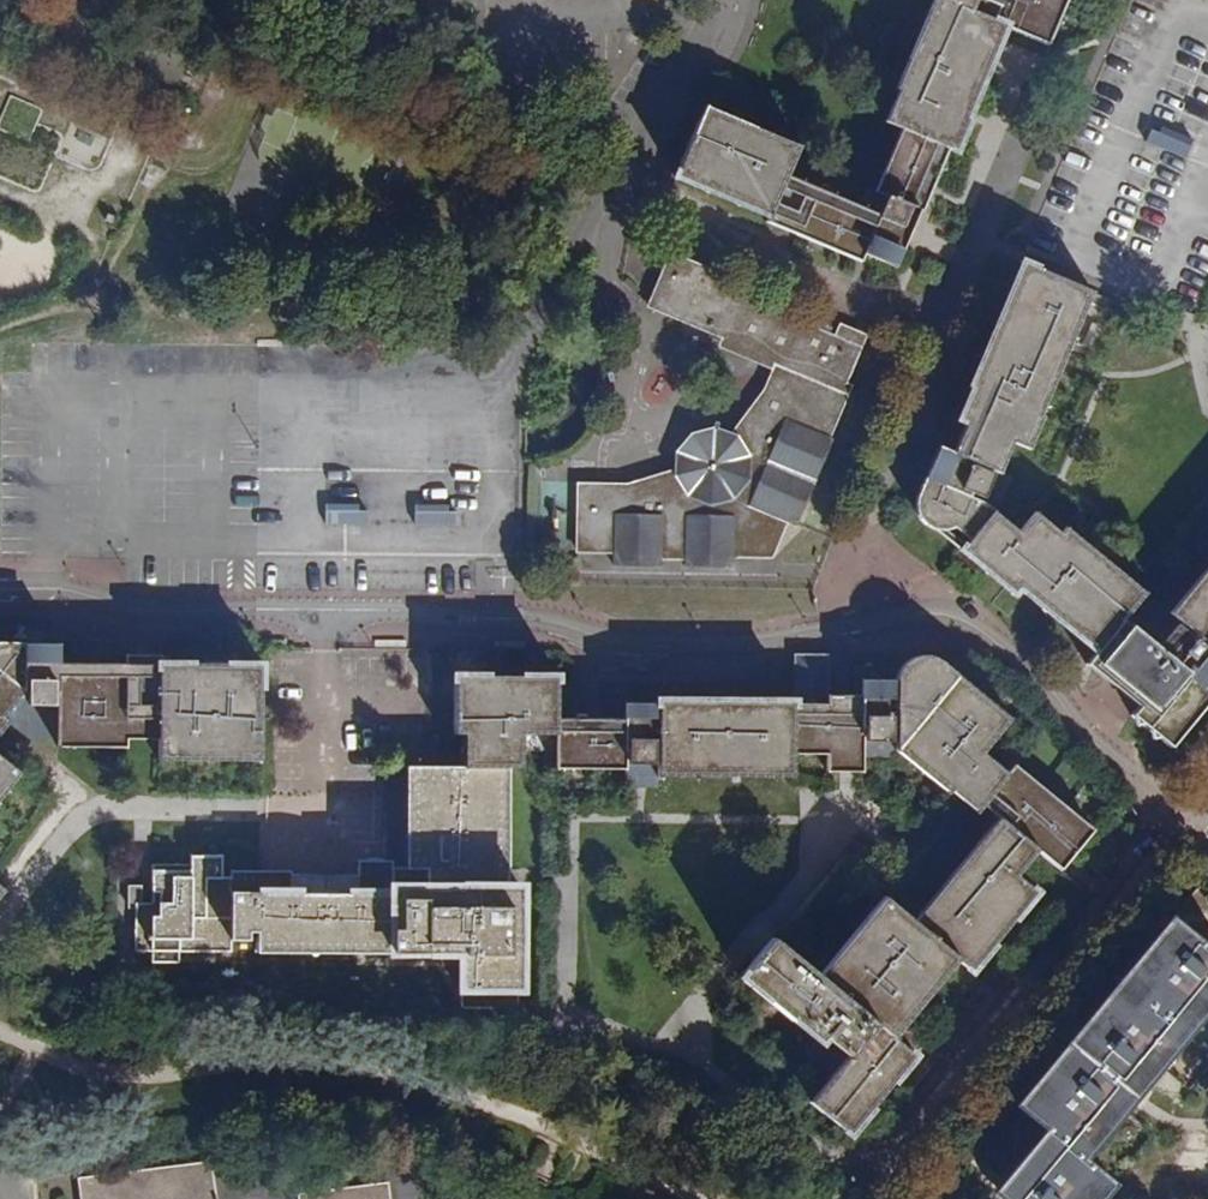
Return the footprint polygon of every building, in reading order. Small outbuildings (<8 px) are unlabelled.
[(915,89),(917,92),(906,122),(921,130),(896,193),(903,197),(896,211),(803,172),(814,143),(721,105),(691,174),(783,215),(782,219),(877,259),(880,254),(911,267),(936,210),(941,211),(969,149),(972,150),(984,119),(981,117),(1022,24),(1066,42),(1084,0),(952,0),(915,89)] [(1188,156),(1193,140),(1152,127),(1147,142),(1188,156)] [(740,285),(671,255),(649,308),(704,332),(707,328),(724,337),(724,341),(777,365),(768,388),(738,434),(723,431),(720,431),(704,433),(692,440),(684,449),(680,456),(674,473),(627,483),(579,484),(578,553),(612,554),(613,565),(662,565),(663,558),(684,558),(685,567),(732,565),(733,554),(768,553),(783,520),(794,523),(834,437),(830,434),(847,394),(840,389),(859,346),(736,295),(740,285)] [(1185,613),(1204,628),(1201,633),(1190,625),(1175,642),(1185,651),(1181,656),(1137,621),(1155,597),(1078,533),(1076,535),(1049,514),(1034,533),(1008,513),(1018,499),(1027,478),(1016,472),(1030,439),(1049,447),(1061,420),(1058,418),(1110,293),(1040,264),(987,389),(992,392),(981,419),(985,421),(971,455),(954,448),(933,495),(933,505),(938,516),(943,525),(953,533),(959,538),(1027,593),(1029,591),(1108,654),(1100,665),(1153,709),(1149,715),(1185,745),(1207,717),(1207,585),(1185,613)] [(59,644),(0,644),(0,731),(7,721),(27,735),(58,735),(58,746),(125,747),(125,735),(158,735),(158,757),(261,757),(261,666),(164,665),(164,655),(131,655),(131,663),(59,663),(59,644)] [(960,661),(947,661),(938,662),(930,665),(920,671),(914,679),(884,679),(884,696),(851,696),(851,704),(816,704),(815,699),(796,702),(682,699),(681,704),(650,704),(649,718),(581,719),(580,675),(478,674),(478,730),(487,730),(488,767),(429,766),(429,868),(416,868),(416,865),(381,866),(381,890),(314,891),(313,879),(279,879),(279,870),(254,869),(254,878),(244,878),(243,854),(213,853),(213,860),(177,860),(178,898),(166,898),(165,884),(153,884),(153,908),(158,908),(159,951),(176,951),(177,962),(203,962),(203,951),(229,951),(229,938),(269,937),(269,925),(280,925),(280,950),(483,951),(483,990),(542,991),(544,890),(533,889),(533,769),(545,769),(545,753),(580,752),(580,771),(647,770),(647,784),(682,784),(682,778),(815,778),(815,754),(850,754),(850,771),(884,771),(884,726),(891,725),(892,741),(914,741),(914,727),(918,727),(918,753),(970,795),(972,792),(998,812),(1005,806),(1022,819),(936,924),(903,899),(839,975),(795,940),(764,978),(841,1042),(829,1056),(854,1077),(835,1101),(875,1133),(941,1054),(917,1035),(982,957),(996,968),(1058,893),(1038,878),(1060,851),(1083,868),(1115,830),(1036,766),(1029,775),(1001,752),(1029,716),(960,661)] [(823,665),(795,664),(796,702),(815,699),(824,701),(823,665)] [(21,771),(0,755),(0,799),(21,771)] [(1199,907),(1040,1110),(1071,1136),(1039,1175),(1068,1198),(1121,1198),(1133,1184),(1111,1166),(1207,1049),(1207,914),(1199,907)] [(191,1165),(86,1179),(89,1198),(195,1198),(191,1165)] [(1031,1198),(1068,1198),(1039,1175),(1003,1176),(1031,1198)] [(383,1184),(302,1195),(303,1198),(385,1198),(383,1184)]
